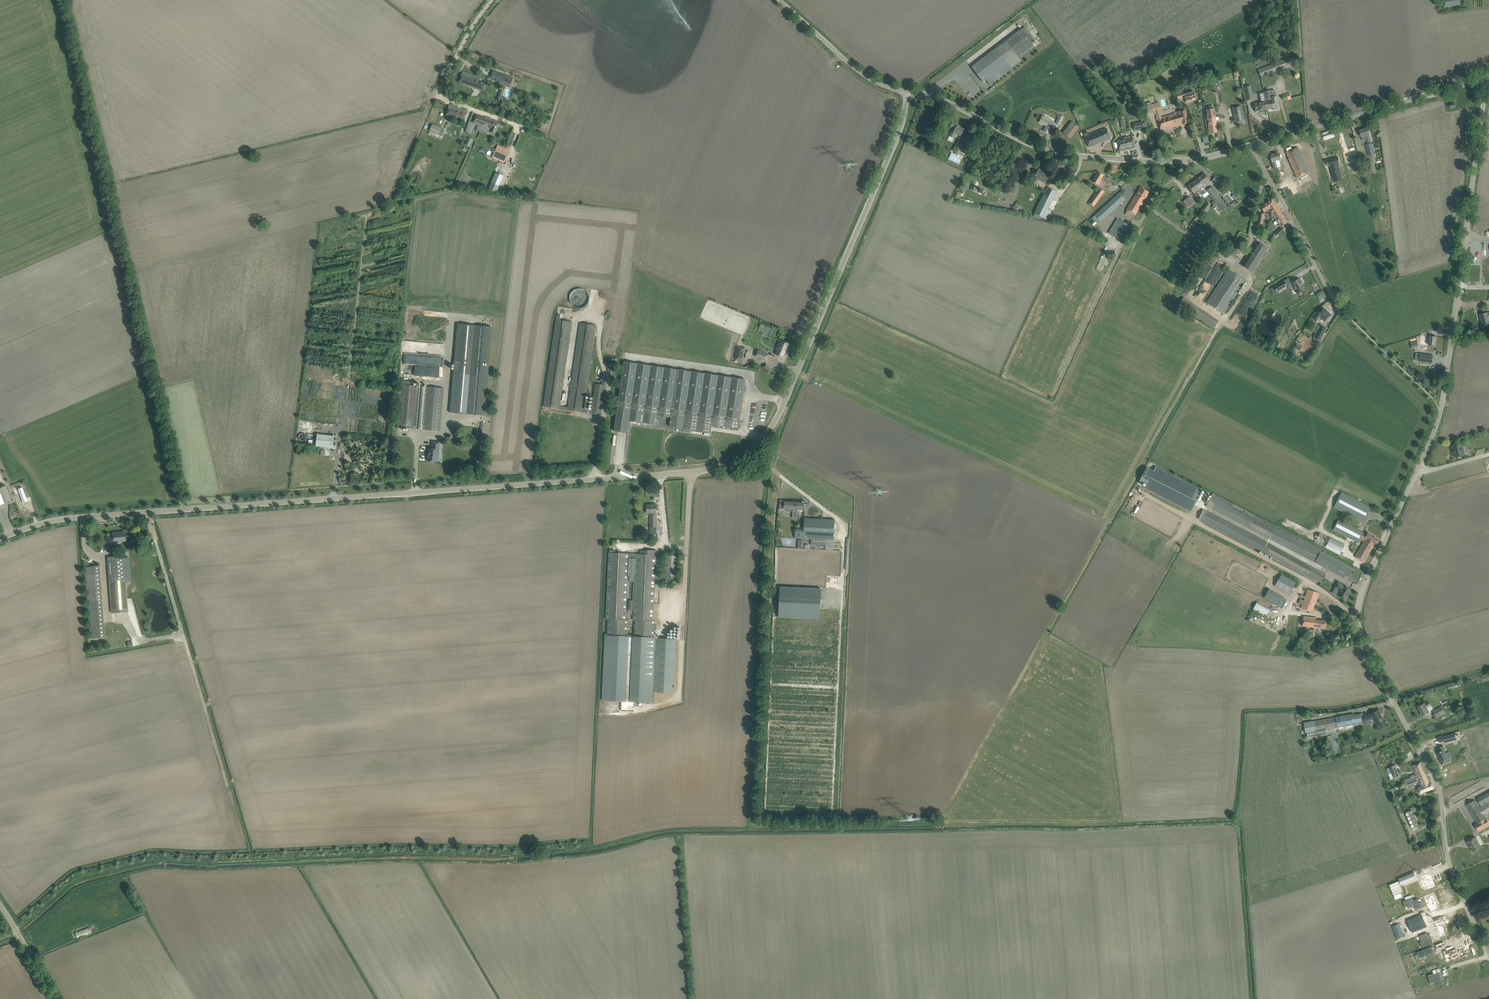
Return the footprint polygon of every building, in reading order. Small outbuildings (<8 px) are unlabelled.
[(986,56),(972,67),(983,82),(986,79),(990,85),(1010,70),(1013,74),(1015,72),(1012,69),(1022,61),(1021,59),(1036,47),(1033,44),(1021,29),(996,48),(986,56)] [(1301,53),(1299,50),(1294,52),(1295,55),(1258,69),(1261,77),(1275,72),(1276,73),(1279,72),(1278,71),(1301,61),(1299,54),(1301,53)] [(462,71),(458,82),(483,91),(485,86),(486,83),(479,81),(480,77),(462,71)] [(496,79),(505,82),(507,76),(498,73),(496,79)] [(1221,91),(1219,79),(1212,80),(1214,92),(1221,91)] [(1247,101),(1255,99),(1252,85),(1244,87),(1247,101)] [(1182,92),(1176,94),(1177,95),(1178,100),(1185,98),(1186,103),(1193,101),(1196,100),(1193,90),(1184,93),(1183,92),(1182,92)] [(1261,102),(1254,103),(1255,107),(1256,112),(1267,109),(1273,108),(1273,110),(1279,109),(1278,104),(1277,97),(1276,97),(1271,98),(1271,97),(1266,98),(1264,92),(1259,93),(1261,102)] [(1151,102),(1145,104),(1145,106),(1146,109),(1148,114),(1148,115),(1154,113),(1155,115),(1156,114),(1160,113),(1160,112),(1160,111),(1158,102),(1152,104),(1151,102)] [(1244,125),(1244,122),(1246,121),(1242,105),(1232,107),(1234,117),(1235,117),(1237,123),(1237,126),(1244,125)] [(465,116),(467,112),(449,106),(447,110),(446,117),(464,123),(465,116)] [(1157,117),(1156,118),(1157,122),(1158,121),(1159,125),(1161,130),(1180,124),(1180,126),(1189,123),(1185,109),(1184,106),(1179,108),(1180,111),(1177,112),(1174,113),(1174,114),(1174,115),(1162,119),(1162,118),(1161,117),(1160,116),(1157,117)] [(1212,106),(1206,107),(1206,110),(1208,121),(1209,128),(1210,133),(1218,132),(1217,130),(1217,127),(1216,120),(1214,109),(1212,109),(1212,106)] [(1080,107),(1072,111),(1080,127),(1088,123),(1080,107)] [(473,123),(474,124),(478,125),(476,131),(480,132),(481,130),(482,127),(490,130),(490,132),(495,134),(497,127),(499,122),(485,117),(485,118),(476,115),(474,120),(473,123)] [(1048,133),(1050,129),(1051,128),(1054,122),(1043,116),(1040,122),(1046,126),(1044,131),(1048,133)] [(1079,127),(1072,121),(1063,133),(1070,139),(1079,127)] [(1133,124),(1134,131),(1145,128),(1143,122),(1143,121),(1133,123),(1133,124)] [(952,122),(949,128),(953,130),(950,136),(954,138),(956,133),(962,136),(962,134),(965,130),(960,128),(961,127),(952,122)] [(429,131),(438,135),(441,128),(432,124),(429,131)] [(1096,132),(1085,137),(1089,147),(1101,143),(1111,139),(1106,128),(1096,132)] [(1360,131),(1361,133),(1363,140),(1366,139),(1367,143),(1371,142),(1369,135),(1368,128),(1360,131)] [(1129,149),(1129,150),(1135,148),(1132,136),(1126,137),(1127,138),(1122,139),(1117,140),(1120,151),(1129,149)] [(470,146),(474,139),(469,137),(465,144),(470,146)] [(960,155),(966,144),(958,140),(956,145),(953,151),(955,152),(954,154),(958,155),(958,154),(960,155)] [(1374,155),(1375,155),(1372,143),(1365,145),(1369,156),(1370,156),(1371,160),(1374,160),(1373,158),(1374,157),(1374,155)] [(494,149),(493,152),(495,152),(493,157),(504,162),(509,150),(497,146),(496,150),(494,149)] [(1309,172),(1298,147),(1286,152),(1297,178),(1309,172)] [(1277,153),(1270,155),(1271,158),(1274,169),(1277,168),(1281,167),(1279,160),(1279,158),(1277,153)] [(1334,178),(1335,182),(1341,180),(1341,176),(1342,176),(1339,164),(1340,164),(1339,160),(1338,157),(1327,160),(1328,163),(1329,167),(1330,166),(1332,173),(1334,178)] [(1118,180),(1123,172),(1112,165),(1107,173),(1118,180)] [(1046,182),(1050,174),(1039,169),(1035,177),(1038,179),(1039,178),(1046,182)] [(1104,175),(1098,172),(1096,176),(1093,181),(1103,186),(1107,179),(1103,176),(1104,175)] [(1193,182),(1188,186),(1190,188),(1191,190),(1194,194),(1196,196),(1199,199),(1202,195),(1207,192),(1206,191),(1205,189),(1203,187),(1206,185),(1208,183),(1211,181),(1209,180),(1208,177),(1205,173),(1198,179),(1193,182)] [(1344,192),(1343,186),(1337,188),(1336,185),(1331,187),(1333,193),(1337,191),(1339,196),(1343,195),(1343,193),(1344,192)] [(1221,210),(1228,206),(1213,186),(1206,191),(1207,192),(1213,200),(1216,203),(1218,206),(1221,210)] [(1040,216),(1044,218),(1057,192),(1047,187),(1035,213),(1034,216),(1039,219),(1040,216)] [(1088,203),(1094,207),(1104,191),(1098,187),(1088,203)] [(1134,214),(1135,215),(1140,207),(1140,208),(1143,204),(1145,200),(1149,192),(1141,187),(1136,194),(1132,201),(1127,210),(1127,211),(1125,214),(1132,218),(1134,214)] [(1097,223),(1098,224),(1124,199),(1119,193),(1092,218),(1094,220),(1097,223)] [(1190,205),(1194,202),(1189,196),(1186,199),(1190,205)] [(1273,199),(1261,206),(1264,212),(1269,208),(1273,214),(1278,222),(1280,227),(1287,223),(1279,210),(1280,209),(1273,199)] [(1211,205),(1207,202),(1202,209),(1206,212),(1211,205)] [(1109,233),(1123,241),(1131,226),(1117,218),(1109,233)] [(1275,233),(1278,236),(1285,230),(1282,227),(1275,233)] [(1252,272),(1268,248),(1259,242),(1243,266),(1252,272)] [(1206,303),(1224,314),(1246,280),(1228,269),(1206,303)] [(1299,278),(1296,280),(1291,283),(1297,293),(1304,289),(1301,282),(1302,282),(1299,278)] [(1283,282),(1273,287),(1275,291),(1276,292),(1286,286),(1283,282)] [(587,307),(588,290),(572,289),(572,302),(577,303),(576,307),(587,307)] [(1246,305),(1244,308),(1248,310),(1256,298),(1249,293),(1245,298),(1249,300),(1246,305)] [(1192,314),(1214,328),(1219,321),(1197,306),(1192,314)] [(1319,319),(1320,317),(1324,321),(1331,315),(1324,307),(1317,314),(1315,316),(1312,319),(1316,322),(1319,319)] [(1480,315),(1483,327),(1488,325),(1488,313),(1488,314),(1488,313),(1480,315)] [(560,409),(567,410),(568,407),(560,406),(572,322),(560,320),(561,315),(557,315),(544,407),(560,409)] [(580,323),(568,407),(567,410),(568,410),(584,412),(591,413),(592,410),(584,409),(596,325),(580,323)] [(450,412),(484,415),(492,327),(457,324),(450,412)] [(1320,341),(1328,327),(1321,324),(1314,337),(1320,341)] [(1437,337),(1430,336),(1430,340),(1422,339),(1421,344),(1431,345),(1436,346),(1437,337)] [(780,340),(778,344),(779,345),(775,354),(783,358),(789,344),(780,340)] [(744,361),(746,348),(737,346),(735,359),(744,361)] [(768,354),(758,350),(755,356),(766,361),(768,354)] [(1421,354),(1420,361),(1432,363),(1433,355),(1421,354)] [(746,380),(624,362),(614,431),(628,433),(630,421),(657,425),(658,416),(671,418),(670,427),(711,433),(712,426),(714,426),(714,425),(739,429),(744,392),(746,392),(746,388),(745,388),(746,380)] [(767,364),(763,367),(768,374),(772,370),(767,364)] [(605,382),(602,382),(602,384),(595,383),(592,410),(591,413),(601,415),(606,385),(605,385),(605,382)] [(444,388),(426,386),(401,384),(397,427),(440,431),(444,388)] [(486,427),(488,428),(488,423),(480,422),(479,435),(486,435),(486,427)] [(334,436),(317,434),(315,446),(333,448),(334,436)] [(432,449),(429,449),(428,461),(437,462),(437,454),(438,454),(439,442),(432,441),(432,449)] [(1461,457),(1460,457),(1465,455),(1462,442),(1451,445),(1453,453),(1455,453),(1456,458),(1457,457),(1457,458),(1458,458),(1460,458),(1461,457)] [(1147,484),(1144,488),(1190,511),(1201,490),(1155,467),(1153,471),(1146,467),(1140,480),(1147,484)] [(23,503),(28,501),(22,488),(18,490),(23,503)] [(1212,495),(1206,506),(1312,561),(1313,559),(1316,561),(1321,551),(1323,549),(1213,493),(1212,495)] [(1342,493),(1334,507),(1364,522),(1371,508),(1342,493)] [(784,501),(784,510),(787,510),(787,511),(788,512),(790,512),(791,512),(791,510),(793,510),(798,510),(803,510),(803,508),(805,508),(805,507),(805,506),(805,505),(805,504),(803,504),(803,502),(803,501),(793,501),(784,501)] [(647,513),(652,513),(652,515),(650,515),(650,527),(650,531),(657,531),(657,515),(655,515),(655,513),(657,513),(657,504),(656,504),(656,505),(647,505),(647,513)] [(1263,551),(1322,583),(1327,575),(1206,510),(1203,509),(1202,511),(1201,511),(1199,516),(1200,516),(1199,517),(1201,518),(1200,519),(1201,520),(1262,552),(1263,551)] [(826,546),(825,550),(833,550),(835,520),(805,518),(804,528),(799,527),(800,527),(799,527),(796,527),(795,538),(811,539),(810,545),(826,546)] [(1332,530),(1334,531),(1333,532),(1340,536),(1341,534),(1356,542),(1362,532),(1338,519),(1332,530)] [(113,533),(113,536),(113,537),(107,538),(107,546),(114,545),(114,541),(126,540),(125,532),(119,532),(119,533),(113,534),(113,533)] [(1374,544),(1376,545),(1379,540),(1368,532),(1365,536),(1363,535),(1361,539),(1364,541),(1363,542),(1355,557),(1364,562),(1374,544)] [(1348,553),(1347,549),(1344,548),(1345,546),(1320,533),(1315,542),(1339,554),(1338,555),(1345,559),(1348,553)] [(656,551),(640,551),(640,554),(615,553),(615,550),(609,550),(606,619),(608,619),(608,634),(605,634),(602,700),(622,701),(621,711),(634,711),(634,710),(635,710),(635,708),(634,708),(634,706),(639,706),(639,702),(654,703),(655,692),(674,693),(676,639),(657,638),(657,637),(656,636),(655,636),(655,621),(653,621),(656,551)] [(1316,561),(1316,562),(1344,577),(1345,575),(1349,577),(1353,569),(1321,551),(1316,561)] [(108,557),(112,614),(128,613),(124,556),(108,557)] [(781,557),(780,584),(820,586),(821,559),(781,557)] [(824,567),(824,568),(824,569),(824,570),(825,570),(825,571),(826,572),(826,573),(827,573),(827,574),(828,574),(829,574),(830,575),(831,575),(832,575),(833,575),(834,575),(835,575),(836,574),(837,574),(838,573),(838,572),(839,571),(840,570),(840,569),(840,568),(840,567),(840,566),(840,565),(840,564),(839,563),(839,562),(838,562),(838,561),(837,560),(836,560),(835,559),(834,559),(833,559),(832,559),(831,559),(830,559),(829,559),(828,560),(827,560),(827,561),(826,561),(826,562),(825,563),(825,564),(824,565),(824,566),(824,567)] [(105,636),(103,610),(100,566),(84,567),(89,637),(105,636)] [(1297,581),(1293,579),(1292,580),(1282,574),(1274,586),(1289,594),(1297,581)] [(1351,588),(1337,581),(1334,587),(1340,590),(1337,595),(1346,600),(1350,593),(1349,593),(1351,588)] [(839,589),(778,587),(768,809),(829,811),(839,589)] [(1261,596),(1265,599),(1262,604),(1270,608),(1273,603),(1282,609),(1287,600),(1266,588),(1261,596)] [(1304,600),(1300,599),(1298,603),(1302,605),(1301,608),(1313,612),(1319,594),(1308,589),(1304,600)] [(1267,617),(1270,610),(1258,603),(1254,610),(1267,617)] [(1304,616),(1302,626),(1320,628),(1325,628),(1326,621),(1323,620),(1317,620),(1317,618),(1312,617),(1304,616)] [(1423,705),(1418,707),(1423,716),(1426,714),(1426,715),(1430,713),(1431,712),(1430,710),(1429,707),(1431,706),(1429,702),(1425,704),(1425,703),(1423,705)] [(1437,717),(1445,713),(1442,707),(1434,711),(1437,717)] [(1379,729),(1382,728),(1386,726),(1378,710),(1372,714),(1364,716),(1365,721),(1373,719),(1377,725),(1376,726),(1375,726),(1375,728),(1376,730),(1377,730),(1378,730),(1379,730),(1379,729)] [(1305,722),(1303,722),(1305,733),(1307,732),(1307,733),(1308,739),(1312,738),(1327,735),(1327,736),(1328,736),(1331,757),(1341,755),(1336,731),(1335,727),(1339,726),(1339,729),(1341,729),(1341,730),(1354,728),(1354,726),(1360,725),(1359,723),(1362,722),(1360,714),(1354,715),(1353,714),(1314,721),(1314,720),(1305,722)] [(1444,736),(1443,736),(1445,741),(1445,743),(1448,742),(1457,739),(1456,739),(1455,733),(1446,736),(1444,736)] [(1440,752),(1438,753),(1440,759),(1442,765),(1451,761),(1450,758),(1449,759),(1443,748),(1444,748),(1444,746),(1439,748),(1440,752)] [(1407,782),(1417,777),(1427,773),(1422,762),(1412,765),(1416,774),(1411,776),(1411,777),(1405,780),(1407,782)] [(1392,779),(1400,776),(1395,765),(1388,768),(1392,779)] [(1431,782),(1427,773),(1417,777),(1407,782),(1403,784),(1404,786),(1406,786),(1419,781),(1421,786),(1418,788),(1421,793),(1434,788),(1432,782),(1431,782)] [(1488,811),(1488,792),(1477,798),(1482,807),(1480,808),(1475,800),(1471,802),(1466,805),(1477,823),(1475,825),(1478,831),(1488,825),(1488,823),(1484,814),(1488,811)] [(1412,828),(1414,827),(1419,825),(1412,810),(1407,812),(1406,812),(1412,828)] [(1481,847),(1476,837),(1467,841),(1469,845),(1470,845),(1473,852),(1481,847)] [(1437,876),(1435,877),(1437,881),(1440,880),(1442,883),(1447,882),(1442,870),(1436,872),(1437,876)] [(1419,878),(1412,882),(1416,887),(1422,884),(1419,878)] [(1449,890),(1437,895),(1444,908),(1455,901),(1449,890)] [(1457,913),(1444,918),(1449,932),(1463,926),(1457,913)] [(1420,916),(1408,921),(1410,926),(1422,921),(1420,916)] [(1422,921),(1410,926),(1412,931),(1424,926),(1422,921)] [(1399,923),(1393,926),(1395,932),(1402,930),(1399,923)] [(77,938),(92,933),(90,928),(75,933),(77,938)] [(1402,930),(1395,932),(1398,939),(1404,936),(1402,930)] [(1462,955),(1458,947),(1450,950),(1448,946),(1442,949),(1448,962),(1462,955)] [(1444,973),(1439,975),(1441,984),(1448,981),(1444,973)]
